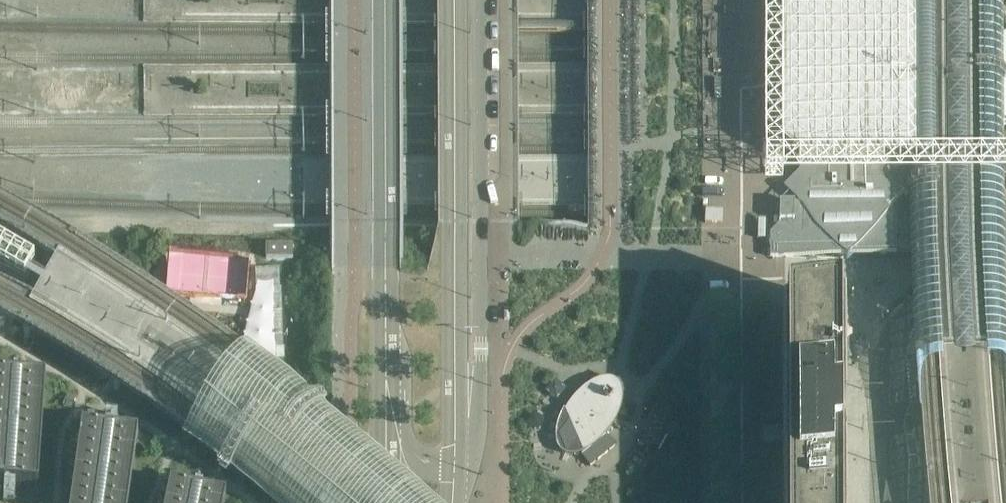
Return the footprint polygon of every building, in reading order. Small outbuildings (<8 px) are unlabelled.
[(1003,48),(1003,26),(1003,0),(798,0),(797,3),(797,4),(781,20),(782,75),(781,88),(782,155),(798,171),(799,179),(798,187),(806,189),(806,210),(780,210),(780,224),(771,233),(771,257),(838,257),(846,257),(848,259),(850,257),(1005,256),(1005,242),(1005,211),(1004,146),(1003,124),(1005,125),(1005,47),(1003,48)] [(293,259),(293,245),(266,245),(266,258),(293,259)] [(272,289),(274,348),(259,349),(260,359),(284,358),(284,348),(282,288),(280,288),(279,269),(256,270),(256,286),(256,289),(272,289)] [(843,452),(839,452),(839,423),(843,423),(842,380),(842,330),(839,330),(839,306),(835,306),(789,306),(785,306),(785,323),(782,323),(782,423),(782,439),(782,457),(782,502),(843,502),(843,452)] [(192,439),(264,492),(277,502),(425,502),(364,451),(270,377),(245,358),(192,439)] [(5,485),(7,485),(14,485),(16,485),(26,486),(25,502),(30,502),(37,502),(39,487),(46,378),(22,377),(21,377),(14,376),(9,376),(0,375),(0,484),(5,485)] [(566,411),(565,413),(581,449),(583,449),(585,448),(586,447),(588,447),(589,446),(591,445),(593,444),(594,443),(596,442),(597,441),(599,440),(600,439),(602,438),(603,437),(604,435),(606,434),(607,435),(613,429),(611,428),(612,427),(613,425),(614,424),(614,423),(615,421),(616,420),(617,418),(618,417),(618,415),(619,414),(620,412),(620,411),(621,409),(621,408),(621,406),(622,404),(622,403),(622,401),(622,399),(622,398),(622,396),(622,394),(604,380),(603,380),(602,380),(600,381),(598,382),(596,382),(594,383),(593,384),(591,385),(589,386),(588,387),(586,388),(584,389),(583,390),(581,391),(580,393),(579,394),(577,395),(576,396),(575,398),(574,399),(573,401),(571,402),(570,404),(569,405),(569,407),(568,408),(567,410),(566,411)] [(604,380),(622,394),(622,388),(618,383),(610,380),(603,380),(604,380)] [(72,502),(129,502),(138,435),(116,432),(114,432),(106,431),(105,430),(95,429),(97,412),(87,411),(84,411),(72,502)] [(571,449),(581,449),(565,413),(562,426),(562,439),(565,446),(571,449)] [(782,439),(782,423),(759,423),(759,457),(782,457),(782,439)] [(1004,442),(957,446),(957,444),(946,445),(946,447),(937,448),(933,448),(930,448),(935,502),(1005,502),(1005,441),(1004,442)] [(167,502),(225,502),(226,498),(202,493),(195,492),(194,491),(190,490),(171,486),(167,502)]
